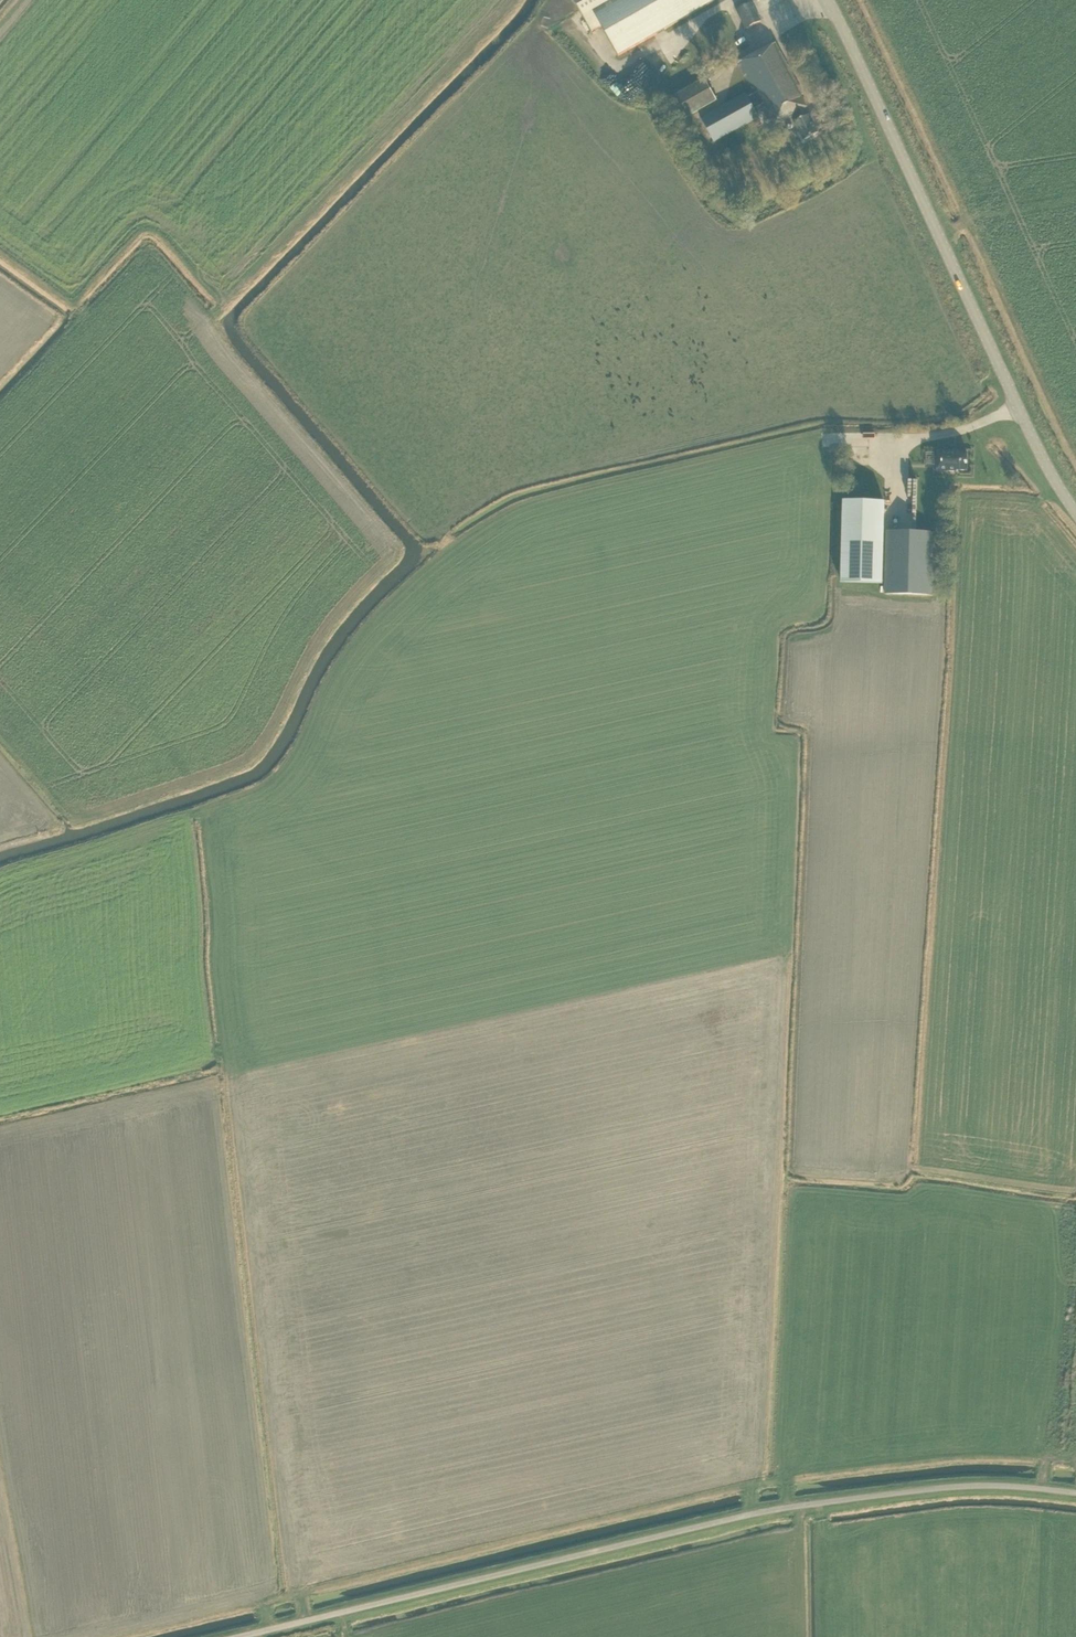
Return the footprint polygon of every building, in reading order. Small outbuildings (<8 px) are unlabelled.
[(592,31),(601,26),(618,56),(714,1),(714,0),(574,0),(592,31)] [(736,10),(746,29),(761,21),(751,3),(736,10)] [(755,93),(748,97),(746,94),(701,119),(714,142),(759,117),(754,109),(761,105),(773,126),(798,112),(802,118),(794,122),(804,140),(818,133),(805,108),(807,107),(801,95),(803,94),(775,43),(739,63),(755,93)] [(667,100),(679,122),(717,100),(705,79),(667,100)] [(958,472),(958,470),(967,471),(968,453),(958,453),(958,452),(938,451),(937,471),(958,472)] [(882,583),(884,502),(843,501),(841,582),(882,583)] [(885,593),(932,595),(934,532),(887,531),(885,593)]
